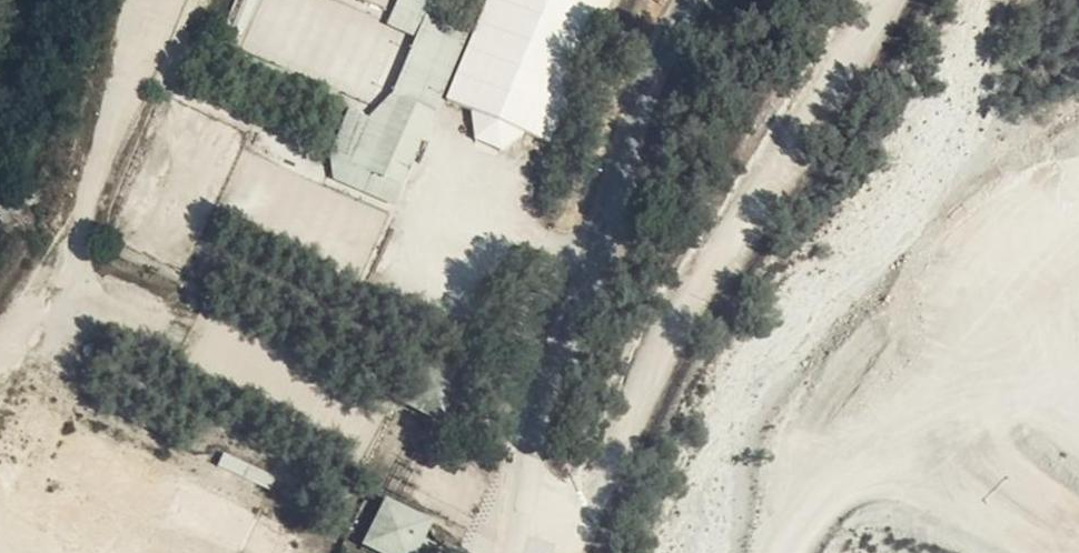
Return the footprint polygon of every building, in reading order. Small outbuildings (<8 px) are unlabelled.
[(427,22),(433,5),(421,0),(390,0),(387,8),(426,24),(427,22)] [(387,125),(418,137),(458,34),(427,22),(426,24),(387,125)] [(344,163),(368,172),(386,127),(361,119),(344,163)] [(386,127),(368,172),(400,185),(418,137),(387,125),(386,127)] [(397,552),(412,552),(421,525),(390,512),(378,545),(397,552)] [(437,543),(424,538),(419,552),(433,552),(437,543)]
